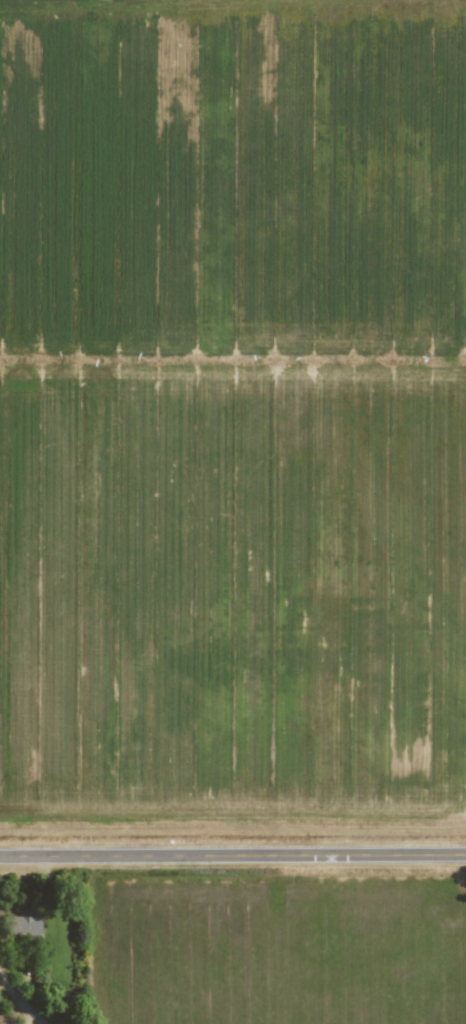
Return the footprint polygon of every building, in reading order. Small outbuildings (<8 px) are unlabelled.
[(38,916),(6,916),(6,935),(39,935),(38,916)]
